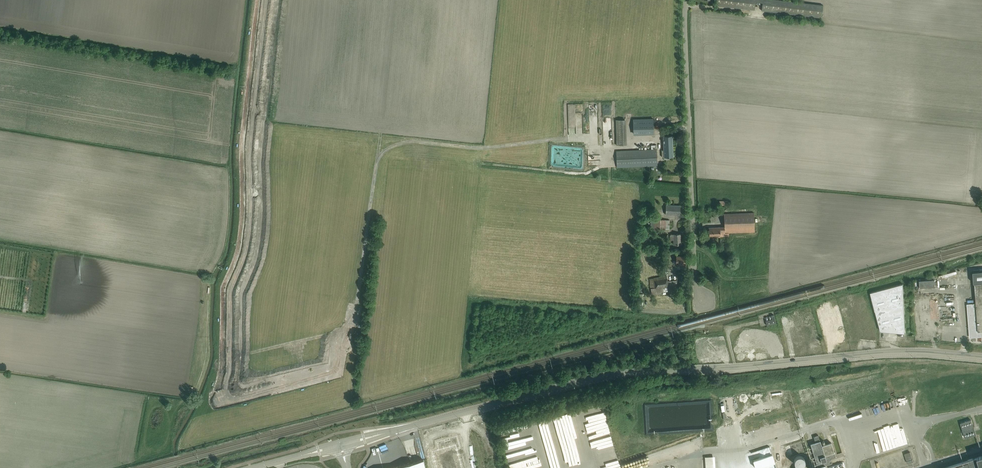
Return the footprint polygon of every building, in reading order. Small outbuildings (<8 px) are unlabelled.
[(802,3),(777,0),(715,0),(715,5),(755,10),(755,3),(757,2),(762,3),(763,4),(762,11),(768,12),(822,18),(823,5),(802,3)] [(633,119),(634,134),(654,134),(653,118),(633,119)] [(626,119),(616,120),(616,145),(627,145),(626,119)] [(672,136),(663,136),(664,150),(662,150),(662,157),(673,157),(672,136)] [(616,151),(617,167),(657,166),(656,145),(651,145),(651,149),(616,151)] [(680,215),(680,206),(666,205),(666,214),(680,215)] [(709,237),(729,236),(728,233),(755,232),(754,212),(724,214),(724,227),(709,227),(709,237)] [(670,220),(651,220),(650,229),(670,229),(670,220)] [(680,234),(670,234),(670,239),(674,239),(674,244),(681,244),(680,234)] [(677,256),(676,265),(685,265),(686,256),(677,256)] [(973,272),(973,283),(974,283),(976,309),(975,309),(974,307),(968,308),(968,312),(969,328),(971,328),(972,331),(971,331),(971,337),(972,337),(972,336),(981,336),(981,334),(981,331),(981,271),(973,272)] [(649,279),(651,293),(677,290),(676,280),(667,281),(667,277),(649,279)] [(935,287),(934,280),(919,281),(920,288),(935,287)] [(902,283),(870,292),(871,294),(880,330),(880,331),(905,333),(902,283)] [(774,315),(771,315),(772,319),(766,321),(767,325),(776,323),(774,315)] [(971,420),(960,423),(965,438),(976,434),(971,420)] [(429,441),(436,467),(462,467),(454,439),(458,438),(454,426),(446,428),(447,430),(442,431),(442,429),(434,431),(436,440),(429,441)] [(820,467),(826,467),(825,465),(832,462),(831,458),(836,457),(831,442),(822,445),(818,435),(813,436),(815,442),(810,444),(816,463),(818,462),(820,467)] [(910,452),(904,454),(907,463),(913,461),(910,452)] [(707,454),(708,467),(718,467),(717,454),(707,454)] [(798,454),(797,464),(808,465),(810,455),(798,454)] [(941,467),(981,467),(981,455),(941,467)] [(423,459),(392,467),(426,467),(423,459)]
